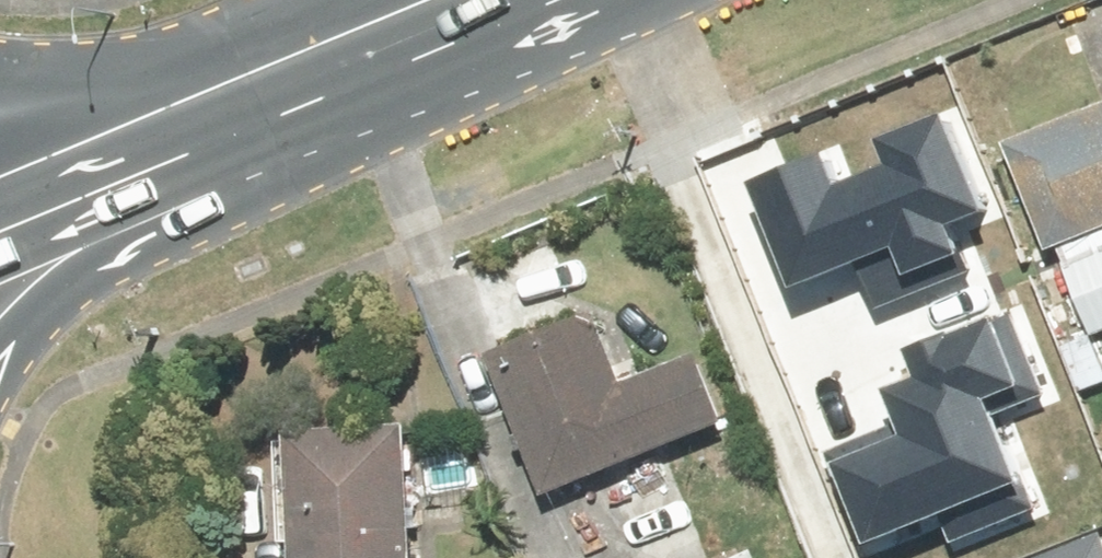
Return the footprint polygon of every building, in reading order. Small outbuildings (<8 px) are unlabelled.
[(808,160),(751,183),(794,287),(861,260),(879,305),(966,269),(944,216),(979,202),(938,102),(861,133),(872,161),(817,183),(808,160)] [(998,146),(1041,256),(1101,232),(1101,105),(998,146)] [(893,429),(830,451),(861,539),(939,511),(949,538),(1025,511),(993,422),(1043,404),(1009,308),(902,346),(914,378),(880,391),(893,429)] [(588,318),(482,358),(537,501),(719,432),(691,361),(616,390),(588,318)] [(400,431),(281,437),(287,557),(407,557),(400,431)] [(993,556),(994,557),(1101,557),(1101,517),(993,556)]
